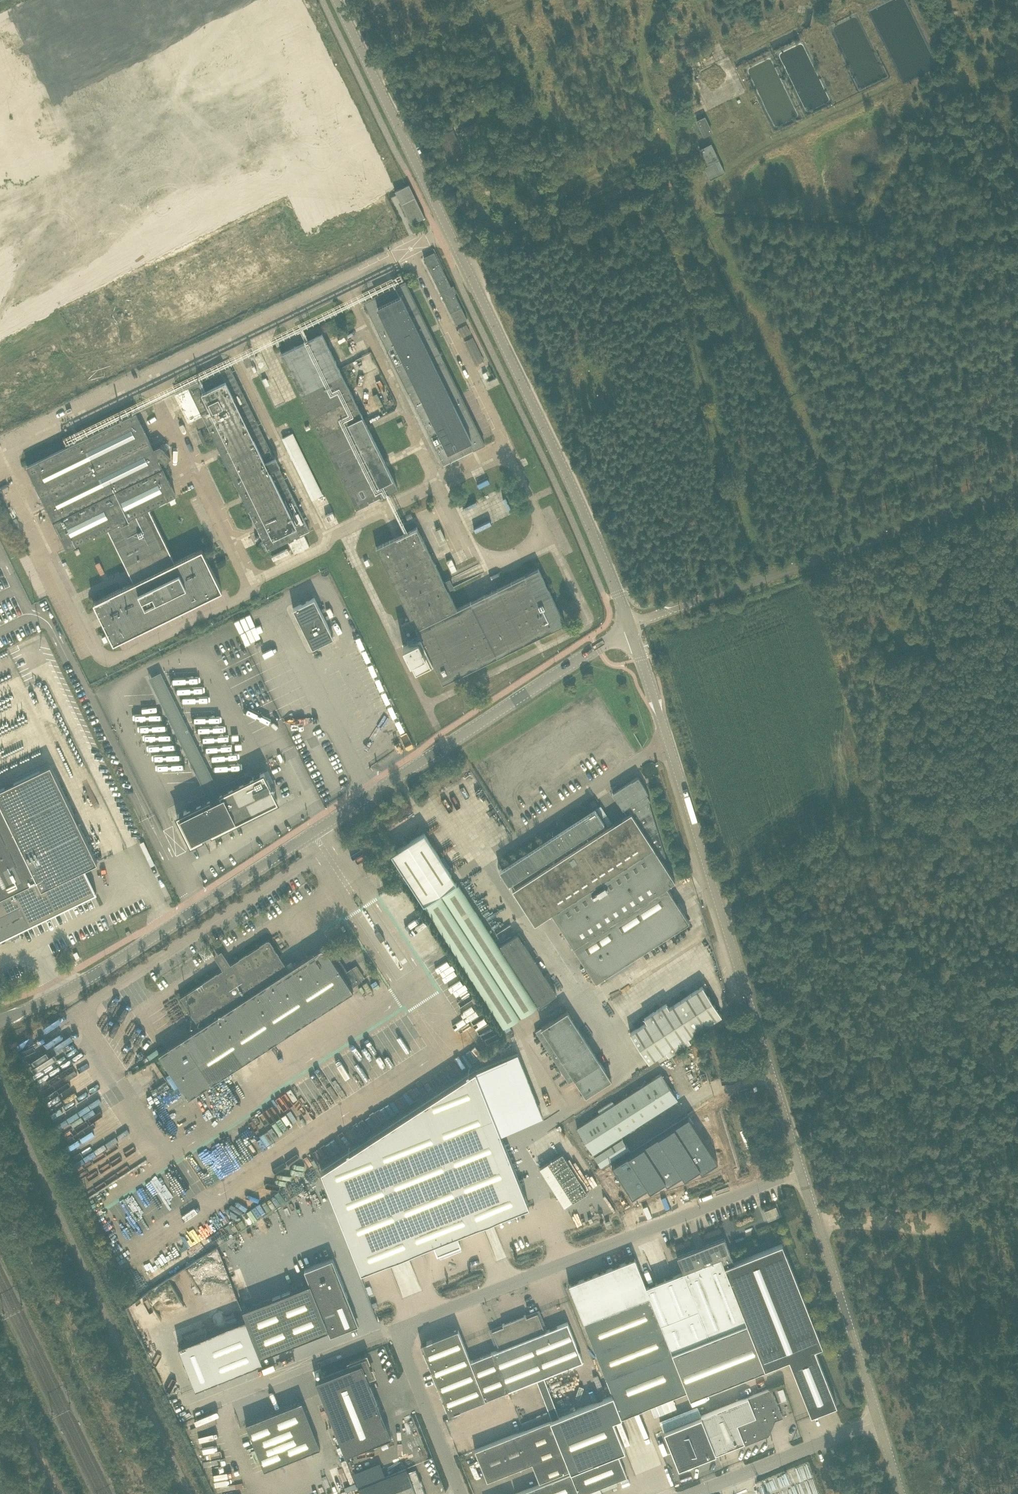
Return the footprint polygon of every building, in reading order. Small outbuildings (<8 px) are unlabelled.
[(697,120),(704,135),(712,131),(704,117),(697,120)] [(475,122),(464,127),(468,135),(479,130),(475,122)] [(725,171),(711,143),(700,149),(708,164),(703,166),(710,178),(725,171)] [(415,196),(409,184),(395,190),(401,202),(415,196)] [(401,202),(411,223),(425,216),(415,196),(401,202)] [(467,318),(454,292),(456,291),(453,285),(451,286),(435,252),(428,256),(430,261),(426,263),(456,323),(467,318)] [(444,463),(484,443),(405,281),(364,301),(444,463)] [(467,323),(459,326),(463,336),(471,333),(467,323)] [(280,353),(357,507),(397,487),(321,333),(280,353)] [(202,412),(269,548),(309,528),(231,366),(176,393),(188,419),(202,412)] [(113,642),(223,588),(202,548),(175,561),(148,507),(175,493),(157,457),(161,455),(165,459),(169,455),(159,445),(153,448),(135,412),(26,466),(66,547),(107,527),(133,581),(93,601),(113,642)] [(200,429),(197,431),(203,442),(206,441),(200,429)] [(323,494),(293,432),(282,437),(312,499),(323,494)] [(488,479),(478,484),(479,487),(490,482),(488,479)] [(417,526),(376,546),(412,619),(401,624),(407,636),(413,633),(411,629),(415,627),(420,637),(403,645),(416,671),(433,663),(443,682),(565,622),(538,568),(457,608),(417,526)] [(304,534),(289,542),(294,553),(309,545),(304,534)] [(288,548),(272,556),(273,559),(289,551),(288,548)] [(312,646),(334,636),(314,597),(293,607),(312,646)] [(194,608),(140,631),(143,637),(196,614),(194,608)] [(163,670),(152,676),(163,698),(174,692),(163,670)] [(191,709),(187,709),(190,730),(219,727),(215,698),(190,701),(191,709)] [(10,932),(12,936),(19,933),(17,929),(29,923),(30,924),(90,895),(89,894),(92,893),(92,894),(97,892),(96,890),(96,891),(85,868),(97,862),(93,853),(50,764),(0,788),(0,937),(10,932)] [(210,798),(177,814),(191,843),(203,837),(201,835),(211,830),(212,833),(278,800),(264,772),(242,782),(239,776),(228,781),(231,788),(220,793),(221,796),(211,800),(210,798)] [(501,868),(500,869),(509,883),(510,882),(514,888),(512,888),(518,897),(535,923),(552,912),(595,980),(681,926),(689,921),(667,885),(675,880),(662,859),(666,857),(649,801),(651,800),(647,794),(649,792),(638,776),(613,793),(627,815),(613,823),(612,822),(607,825),(608,827),(606,828),(602,823),(604,822),(595,808),(502,868),(501,868)] [(392,854),(424,903),(456,882),(424,833),(392,854)] [(537,1005),(459,884),(425,906),(503,1027),(537,1005)] [(379,930),(375,932),(380,940),(384,938),(379,930)] [(539,1004),(556,993),(518,934),(500,945),(539,1004)] [(200,1026),(159,1053),(164,1061),(188,1098),(353,990),(329,954),(324,946),(288,969),(269,939),(180,996),(189,1009),(191,1013),(200,1026)] [(688,1036),(721,1014),(703,985),(669,1007),(666,1003),(644,1017),(646,1021),(630,1032),(649,1061),(666,1050),(668,1055),(690,1040),(688,1036)] [(586,1095),(612,1079),(567,1010),(535,1031),(569,1082),(575,1078),(586,1095)] [(475,1069),(322,1169),(361,1272),(433,1243),(437,1252),(438,1252),(440,1255),(460,1247),(459,1243),(460,1243),(457,1234),(529,1206),(475,1069)] [(70,1094),(69,1093),(73,1090),(71,1087),(78,1083),(70,1070),(48,1082),(57,1097),(62,1094),(64,1097),(70,1094)] [(603,1167),(630,1150),(621,1135),(678,1099),(661,1074),(577,1127),(603,1167)] [(689,1115),(612,1164),(632,1195),(647,1186),(650,1189),(665,1179),(667,1183),(682,1173),(684,1176),(699,1167),(702,1170),(718,1160),(689,1115)] [(587,1192),(562,1153),(540,1167),(565,1206),(587,1192)] [(552,1419),(550,1419),(570,1469),(571,1471),(618,1453),(625,1450),(613,1419),(622,1416),(687,1390),(690,1398),(789,1358),(811,1414),(837,1404),(814,1348),(822,1345),(782,1243),(734,1262),(724,1237),(677,1256),(683,1271),(646,1286),(635,1258),(569,1284),(587,1330),(606,1378),(613,1394),(558,1416),(552,1419)] [(309,1283),(242,1310),(260,1356),(328,1329),(330,1335),(339,1331),(358,1324),(347,1298),(331,1258),(304,1269),(309,1283)] [(458,1329),(421,1343),(433,1375),(449,1414),(458,1410),(499,1393),(508,1390),(536,1379),(552,1419),(558,1416),(542,1376),(582,1360),(571,1331),(567,1322),(545,1331),(538,1312),(492,1330),(499,1349),(493,1351),(484,1355),(471,1360),(458,1329)] [(245,1319),(178,1345),(195,1388),(262,1361),(245,1319)] [(392,1436),(369,1376),(374,1374),(367,1355),(350,1362),(351,1366),(316,1380),(346,1454),(392,1436)] [(664,1430),(679,1468),(744,1442),(745,1444),(754,1441),(753,1439),(763,1434),(763,1433),(764,1431),(768,1433),(772,1423),(768,1422),(769,1419),(781,1414),(782,1417),(783,1416),(771,1387),(664,1430)] [(301,1400),(246,1423),(264,1469),(320,1447),(301,1400)] [(487,1480),(532,1462),(539,1481),(570,1469),(550,1419),(475,1449),(487,1480)] [(515,1493),(602,1493),(599,1487),(627,1476),(618,1453),(571,1471),(515,1493)] [(358,1486),(361,1493),(426,1493),(422,1485),(421,1485),(419,1480),(420,1480),(416,1468),(407,1472),(406,1468),(358,1486)]
